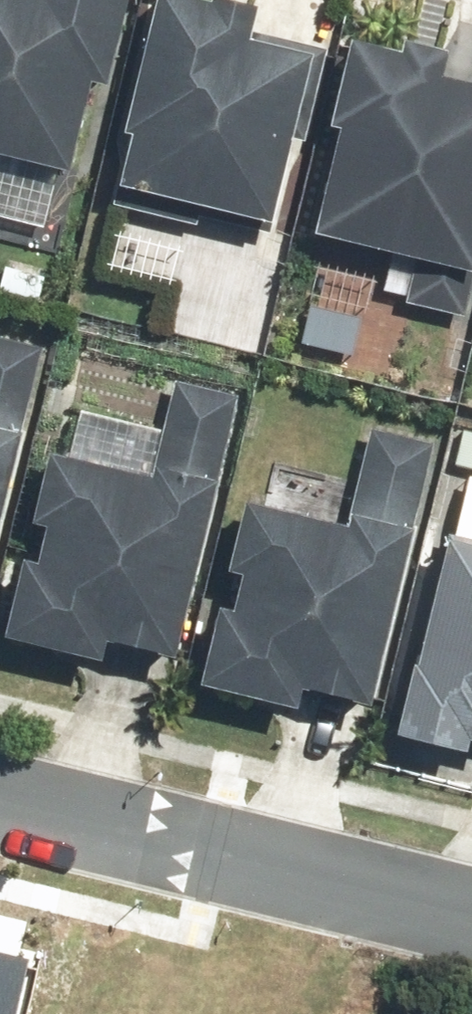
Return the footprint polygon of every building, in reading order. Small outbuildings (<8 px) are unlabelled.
[(78,168),(100,79),(113,82),(132,0),(0,0),(0,149),(78,168)] [(127,182),(281,219),(301,139),(309,141),(332,46),(258,28),(265,1),(262,0),(163,0),(132,129),(139,131),(127,182)] [(471,307),(471,77),(448,71),(454,44),(413,34),(410,46),(358,33),(337,122),(347,124),(321,230),(420,254),(409,301),(470,316),(471,307)] [(43,345),(0,335),(0,528),(43,345)] [(180,651),(242,392),(180,377),(157,472),(56,448),(39,519),(52,522),(44,557),(31,554),(12,633),(110,656),(115,636),(180,651)] [(377,699),(438,441),(374,426),(352,519),(252,495),(235,567),(247,570),(239,606),(229,603),(210,680),(306,703),(310,683),(377,699)] [(456,532),(426,659),(422,658),(405,730),(471,746),(471,536),(456,532)] [(29,961),(0,954),(0,1013),(16,1013),(29,961)]
